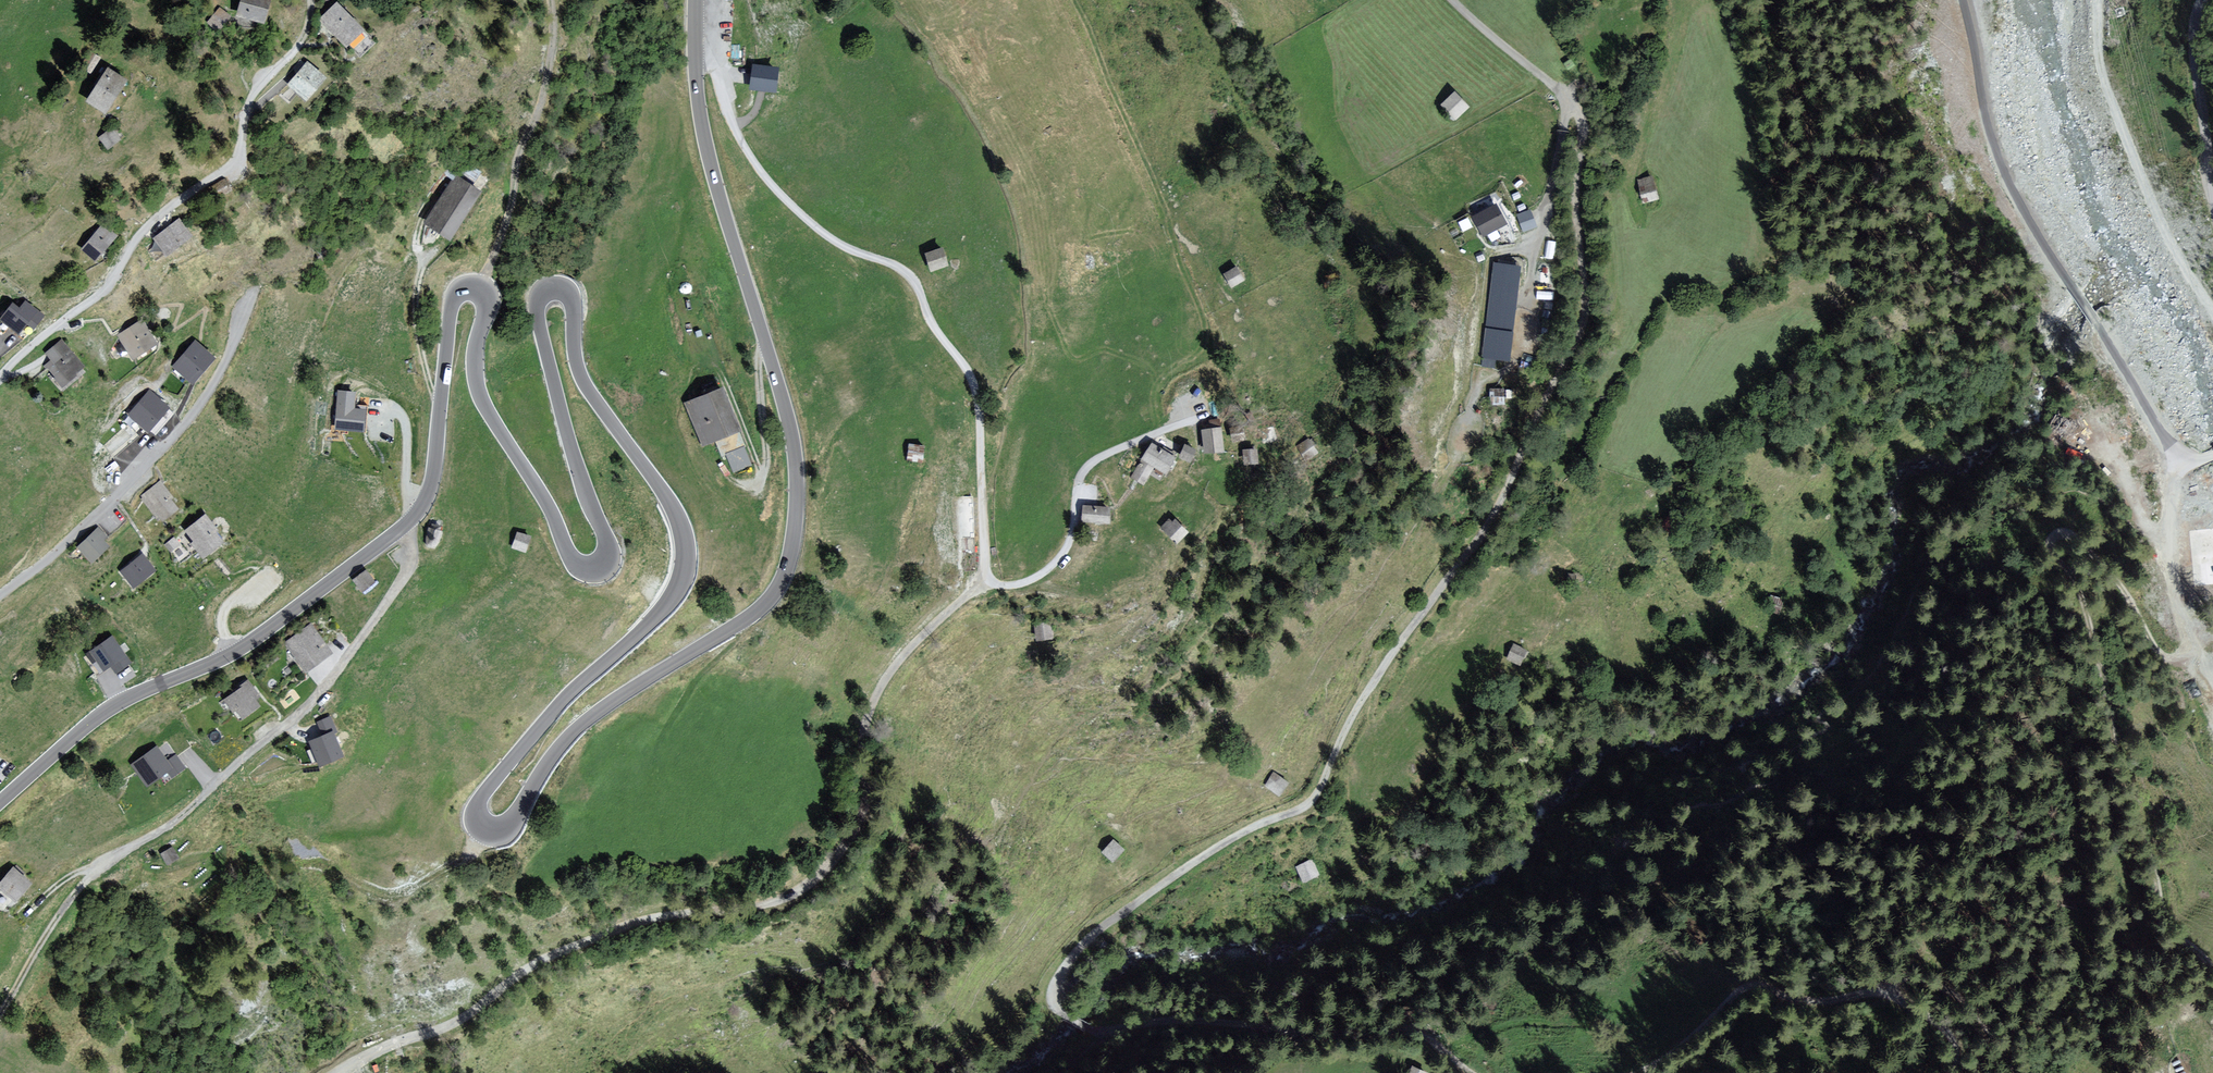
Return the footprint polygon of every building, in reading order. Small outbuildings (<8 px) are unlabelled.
[(237,19),(272,27),(279,0),(242,0),(237,19)] [(373,35),(340,2),(321,20),(354,53),(373,35)] [(232,15),(219,6),(206,24),(219,33),(232,15)] [(327,77),(307,60),(288,84),(308,100),(327,77)] [(777,69),(754,66),(751,88),(774,90),(777,69)] [(131,80),(108,67),(86,103),(109,117),(131,80)] [(1471,108),(1457,93),(1442,107),(1457,122),(1471,108)] [(127,140),(116,125),(98,139),(109,153),(127,140)] [(481,191),(454,174),(424,223),(451,240),(481,191)] [(1656,177),(1638,182),(1644,206),(1663,201),(1656,177)] [(224,180),(212,188),(218,198),(230,190),(224,180)] [(1501,202),(1475,215),(1487,238),(1513,225),(1501,202)] [(1524,229),(1539,223),(1533,206),(1518,212),(1524,229)] [(193,238),(180,218),(154,236),(166,255),(193,238)] [(119,236),(103,224),(83,251),(100,263),(119,236)] [(949,247),(929,253),(935,273),(955,266),(949,247)] [(1531,267),(1496,264),(1485,359),(1521,363),(1531,267)] [(1244,267),(1227,275),(1234,289),(1251,281),(1244,267)] [(14,302),(0,320),(20,335),(28,324),(33,327),(44,314),(25,300),(20,306),(14,302)] [(147,319),(121,336),(138,361),(163,344),(147,319)] [(63,338),(47,352),(53,359),(45,365),(66,389),(90,369),(63,338)] [(214,358),(195,342),(174,366),(193,382),(214,358)] [(760,467),(729,388),(688,404),(704,446),(723,439),(737,476),(760,467)] [(356,392),(337,391),(334,429),(364,432),(366,409),(355,409),(356,392)] [(148,392),(128,416),(150,433),(170,409),(148,392)] [(1234,427),(1213,431),(1219,457),(1240,453),(1234,427)] [(1338,453),(1328,436),(1312,446),(1323,462),(1338,453)] [(1158,441),(1135,475),(1151,485),(1162,468),(1174,476),(1186,459),(1158,441)] [(931,446),(913,445),(912,463),(930,465),(931,446)] [(1210,452),(1196,446),(1191,460),(1205,465),(1210,452)] [(1276,449),(1258,450),(1259,466),(1276,465),(1276,449)] [(172,497),(160,482),(144,496),(163,519),(177,508),(170,499),(172,497)] [(1120,509),(1089,507),(1088,524),(1120,525),(1120,509)] [(217,530),(206,516),(187,531),(196,542),(194,543),(204,556),(222,542),(214,532),(217,530)] [(1206,533),(1187,516),(1174,531),(1193,547),(1206,533)] [(442,530),(430,527),(425,545),(437,548),(442,530)] [(113,542),(99,528),(79,548),(93,562),(113,542)] [(2202,530),(2207,594),(2212,593),(2212,529),(2202,530)] [(531,538),(517,533),(512,548),(526,553),(531,538)] [(155,570),(143,555),(121,572),(133,587),(155,570)] [(377,581),(368,570),(355,581),(365,592),(377,581)] [(1791,601),(1775,597),(1771,610),(1787,614),(1791,601)] [(332,651),(309,622),(283,643),(305,672),(332,651)] [(1061,623),(1042,626),(1045,644),(1064,641),(1061,623)] [(112,637),(90,653),(104,672),(111,667),(117,674),(131,663),(112,637)] [(1537,655),(1519,647),(1512,664),(1530,671),(1537,655)] [(260,704),(244,684),(224,700),(239,720),(260,704)] [(345,756),(329,717),(317,722),(323,736),(308,742),(319,767),(345,756)] [(167,761),(156,746),(132,763),(147,785),(166,771),(171,778),(184,768),(175,755),(167,761)] [(1297,784),(1279,774),(1271,788),(1289,798),(1297,784)] [(1132,851),(1118,840),(1107,854),(1120,865),(1132,851)] [(180,858),(172,846),(161,854),(168,865),(180,858)] [(1325,877),(1316,861),(1300,869),(1309,885),(1325,877)] [(14,869),(0,885),(0,890),(15,903),(32,885),(14,869)]
